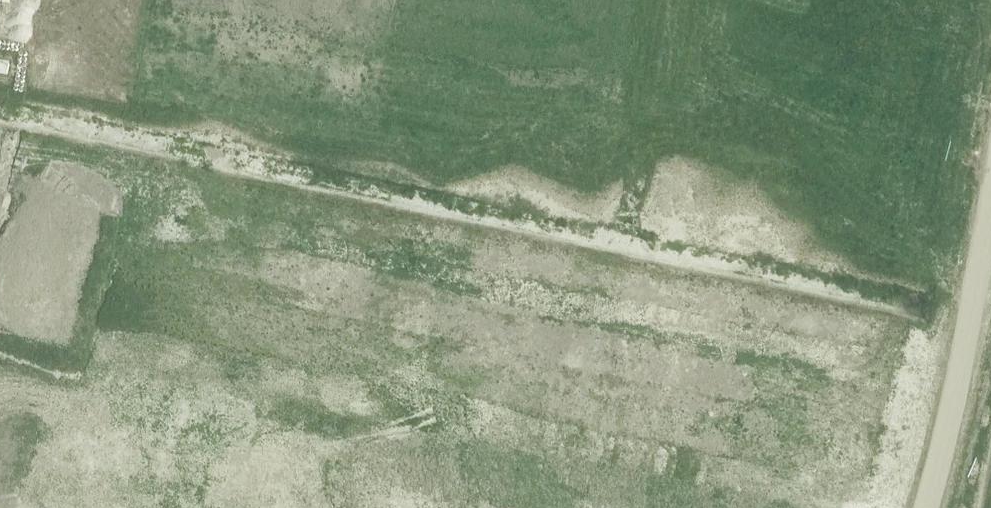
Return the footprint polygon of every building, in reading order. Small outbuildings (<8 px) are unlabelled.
[(7,75),(9,65),(0,64),(0,74),(7,75)]
